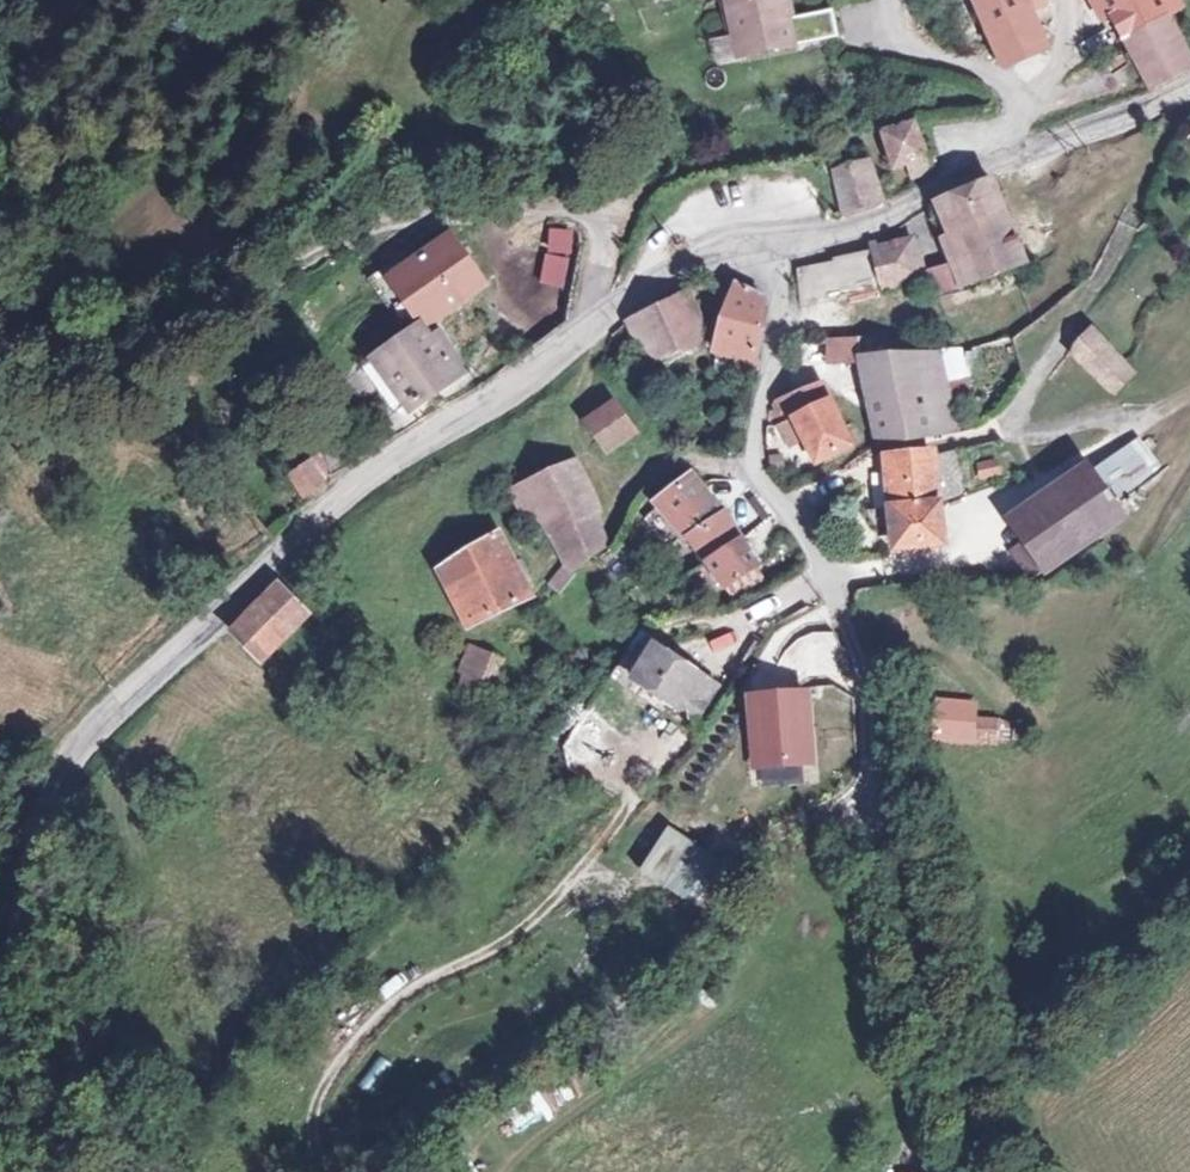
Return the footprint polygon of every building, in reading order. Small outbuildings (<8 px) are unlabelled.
[(733,59),(837,32),(832,12),(792,23),(787,0),(737,0),(718,5),(733,59)] [(1023,0),(978,0),(969,4),(985,41),(1032,20),(1023,0)] [(1179,0),(1078,0),(1104,43),(1116,36),(1150,94),(1189,70),(1189,52),(1166,12),(1181,3),(1179,0)] [(910,126),(875,139),(890,183),(926,170),(910,126)] [(862,156),(821,173),(838,212),(878,195),(862,156)] [(1017,275),(991,184),(900,210),(909,239),(783,274),(794,313),(955,268),(961,291),(1017,275)] [(569,229),(548,232),(551,256),(572,253),(569,229)] [(444,244),(388,280),(414,321),(470,285),(444,244)] [(687,293),(620,326),(643,370),(669,361),(678,383),(696,377),(685,352),(706,354),(756,371),(763,298),(731,281),(714,321),(687,293)] [(410,325),(356,366),(400,424),(467,373),(433,328),(420,338),(410,325)] [(1141,370),(1087,328),(1066,354),(1120,397),(1141,370)] [(861,338),(827,340),(825,368),(861,367),(871,439),(955,431),(951,383),(969,379),(962,349),(940,355),(861,358),(861,338)] [(851,451),(821,384),(770,404),(767,428),(774,429),(786,452),(797,447),(809,473),(851,451)] [(632,434),(607,400),(578,421),(590,438),(603,455),(632,434)] [(1165,466),(1142,435),(1090,474),(1078,458),(993,520),(1043,587),(1137,517),(1123,497),(1165,466)] [(577,454),(508,490),(524,521),(542,512),(573,570),(624,543),(587,474),(577,454)] [(303,459),(278,477),(295,498),(319,480),(303,459)] [(998,460),(975,465),(979,481),(1002,476),(998,460)] [(937,464),(882,468),(892,568),(952,560),(937,464)] [(657,507),(687,538),(725,510),(697,476),(657,507)] [(744,541),(725,510),(687,538),(710,564),(744,541)] [(427,572),(457,633),(531,596),(500,535),(427,572)] [(765,567),(744,541),(710,564),(730,595),(765,567)] [(559,565),(546,583),(560,593),(573,575),(559,565)] [(307,619),(269,583),(219,635),(256,671),(307,619)] [(503,656),(467,643),(456,672),(492,686),(503,656)] [(719,688),(653,644),(627,683),(692,727),(719,688)] [(750,773),(816,768),(810,692),(744,698),(750,773)] [(964,704),(922,700),(918,746),(1014,753),(1016,720),(963,716),(964,704)] [(725,863),(684,839),(658,884),(699,908),(725,863)] [(870,866),(862,850),(845,858),(853,874),(870,866)]
